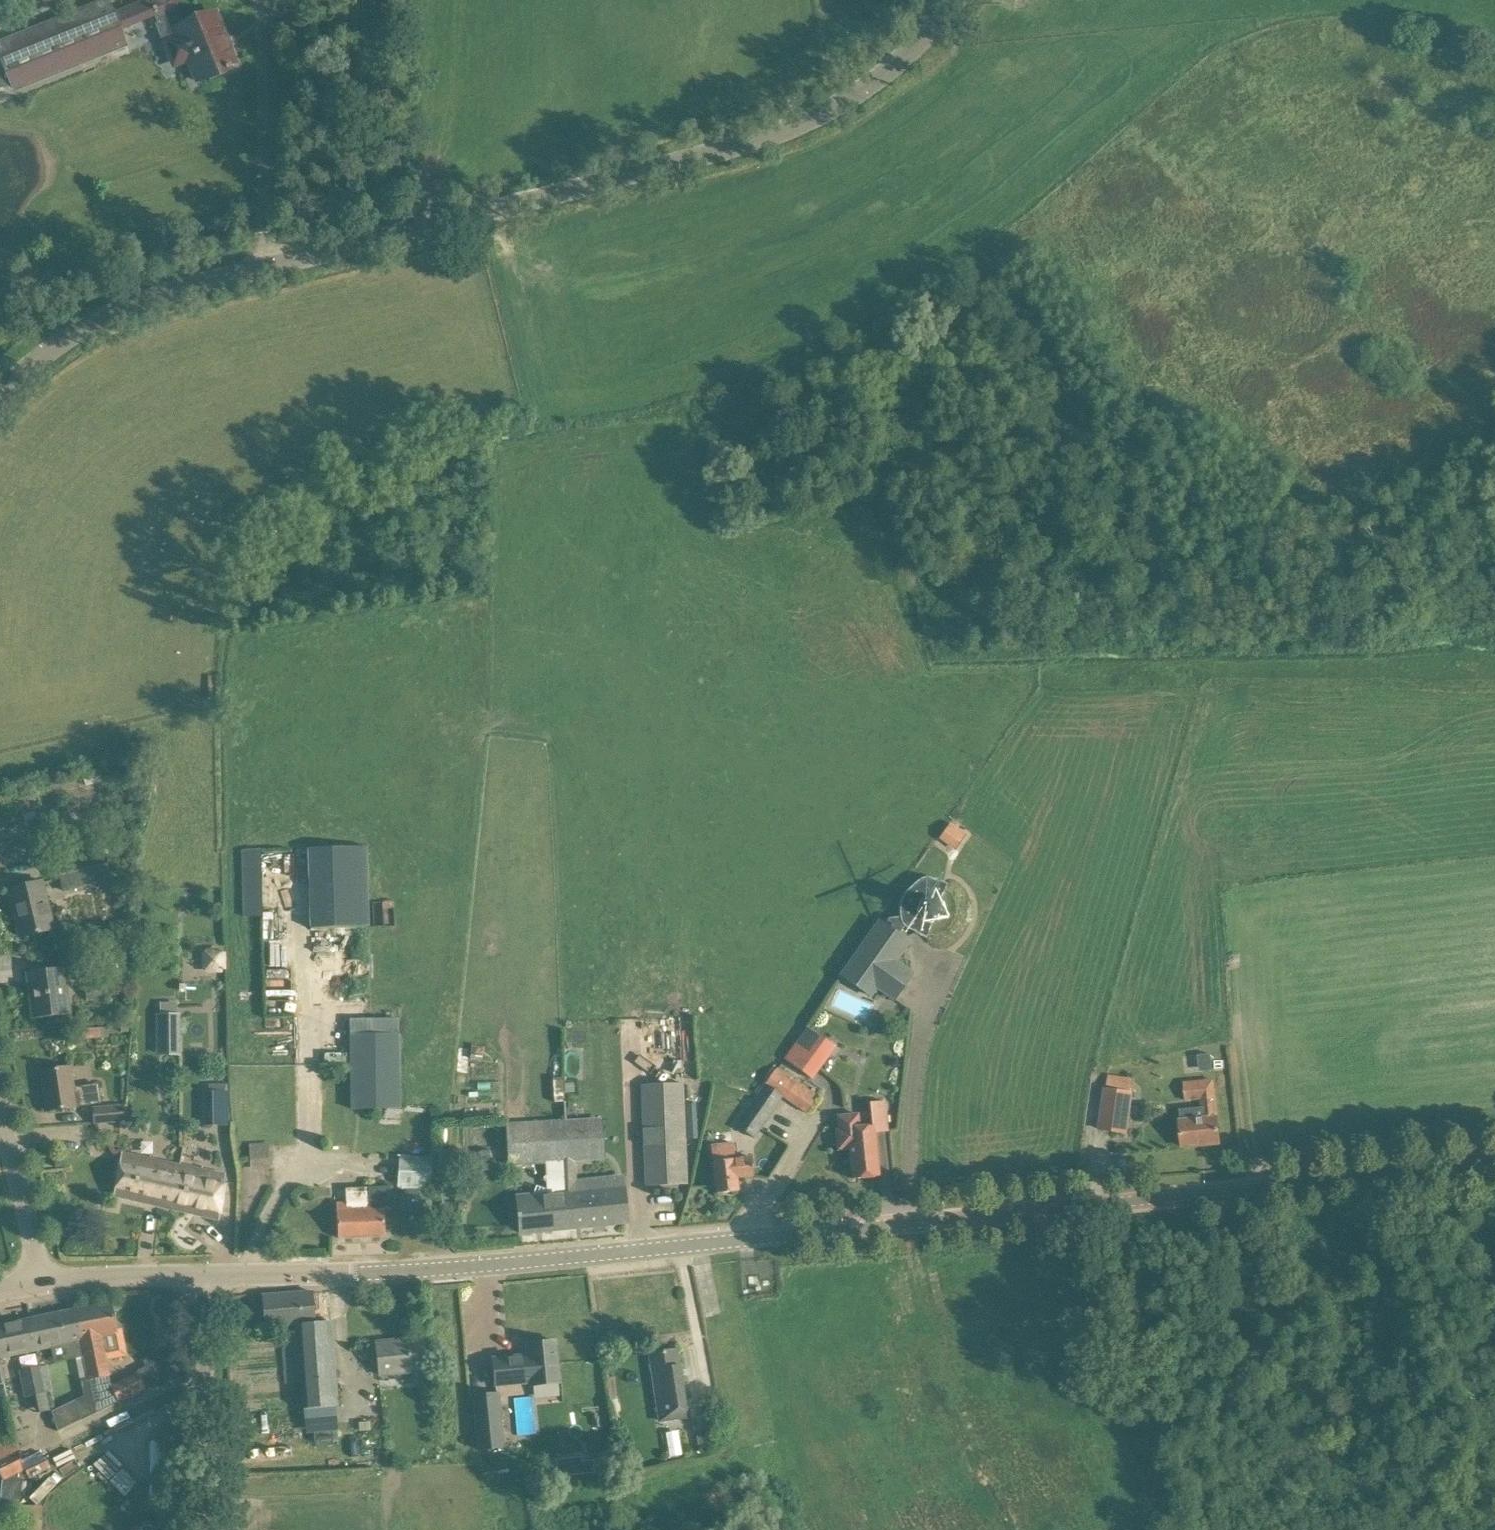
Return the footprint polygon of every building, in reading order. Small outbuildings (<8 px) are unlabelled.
[(159,17),(160,17),(153,0),(147,0),(114,13),(110,4),(95,10),(93,5),(0,43),(0,88),(0,89),(12,86),(13,88),(126,43),(121,30),(157,15),(159,17)] [(236,65),(215,13),(186,25),(178,5),(176,6),(179,11),(166,16),(167,18),(160,21),(168,40),(166,41),(175,64),(188,58),(197,81),(226,70),(226,71),(231,69),(231,68),(236,65)] [(99,769),(82,772),(85,785),(102,782),(99,769)] [(53,794),(49,781),(35,785),(39,798),(53,794)] [(950,823),(940,837),(956,849),(966,835),(950,823)] [(311,928),(357,926),(370,926),(367,847),(308,849),(311,928)] [(240,848),(241,914),(260,914),(258,848),(240,848)] [(59,859),(66,889),(111,879),(104,849),(59,859)] [(936,880),(932,878),(929,877),(925,877),(922,878),(919,880),(915,884),(909,889),(906,893),(903,897),(901,901),(900,906),(900,911),(902,911),(907,924),(905,926),(908,928),(915,931),(908,934),(908,935),(914,933),(926,938),(929,943),(930,943),(927,937),(931,926),(932,925),(941,920),(946,910),(941,899),(947,884),(936,879),(936,880)] [(21,936),(41,931),(54,928),(43,882),(10,890),(21,936)] [(899,935),(905,926),(907,924),(902,911),(900,911),(900,917),(890,918),(885,925),(880,922),(867,940),(896,960),(909,942),(899,935)] [(895,962),(896,960),(867,940),(842,975),(871,996),(877,987),(895,999),(912,974),(895,962)] [(202,970),(222,969),(221,945),(201,946),(202,970)] [(33,1018),(52,1016),(71,1013),(65,967),(27,972),(33,1018)] [(87,1001),(106,1000),(105,981),(86,983),(87,1001)] [(157,1015),(156,1037),(180,1037),(180,1016),(177,1016),(177,1003),(160,1002),(160,1015),(157,1015)] [(108,1027),(84,1029),(85,1038),(109,1036),(108,1027)] [(825,1039),(820,1035),(808,1027),(784,1058),(812,1079),(836,1047),(825,1039)] [(400,1033),(350,1034),(351,1109),(402,1108),(400,1033)] [(48,1110),(68,1108),(100,1103),(98,1084),(73,1087),(70,1067),(42,1071),(48,1110)] [(777,1067),(757,1097),(738,1125),(754,1136),(782,1095),(806,1111),(817,1094),(777,1067)] [(1099,1129),(1128,1133),(1134,1091),(1132,1091),(1134,1078),(1109,1075),(1107,1087),(1104,1087),(1099,1129)] [(1220,1143),(1218,1123),(1214,1082),(1184,1085),(1185,1101),(1188,1101),(1201,1099),(1202,1107),(1180,1109),(1181,1122),(1183,1146),(1220,1143)] [(205,1125),(226,1124),(229,1124),(228,1091),(227,1091),(227,1083),(208,1083),(208,1092),(204,1092),(205,1125)] [(647,1186),(687,1184),(683,1087),(642,1089),(647,1186)] [(888,1131),(886,1111),(884,1101),(870,1103),(872,1113),(841,1116),(842,1129),(836,1129),(839,1149),(850,1148),(853,1179),(879,1176),(875,1132),(888,1131)] [(95,1123),(126,1120),(124,1105),(94,1108),(95,1123)] [(397,1110),(388,1110),(388,1120),(397,1120),(397,1110)] [(567,1160),(605,1159),(603,1118),(561,1121),(567,1160)] [(569,1193),(567,1160),(561,1121),(503,1125),(508,1167),(545,1163),(548,1189),(537,1186),(534,1193),(516,1195),(517,1199),(520,1232),(573,1227),(569,1193)] [(733,1143),(711,1146),(715,1173),(717,1193),(739,1191),(737,1177),(754,1176),(752,1156),(735,1157),(733,1143)] [(270,1144),(250,1145),(252,1169),(272,1168),(270,1144)] [(179,1177),(181,1164),(122,1151),(112,1195),(173,1209),(179,1177)] [(56,1167),(62,1166),(67,1165),(66,1154),(54,1156),(56,1167)] [(430,1189),(431,1157),(399,1156),(397,1187),(409,1187),(400,1200),(405,1210),(417,1211),(424,1201),(417,1188),(430,1189)] [(216,1219),(225,1174),(181,1164),(179,1177),(173,1209),(216,1219)] [(392,1189),(391,1189),(391,1186),(346,1188),(346,1204),(337,1204),(338,1238),(385,1236),(384,1209),(393,1209),(392,1189)] [(625,1222),(623,1202),(621,1188),(569,1193),(573,1227),(625,1222)] [(451,1215),(456,1223),(465,1218),(460,1212),(457,1213),(454,1212),(451,1215)] [(338,1405),(333,1341),(331,1321),(314,1322),(312,1291),(264,1295),(266,1327),(296,1325),(296,1332),(282,1333),(286,1383),(300,1382),(302,1408),(338,1405)] [(110,1301),(74,1309),(81,1341),(84,1356),(85,1358),(89,1377),(93,1395),(96,1413),(128,1398),(146,1389),(138,1373),(112,1385),(109,1375),(105,1355),(121,1351),(118,1337),(116,1328),(110,1301)] [(74,1309),(30,1318),(36,1351),(51,1348),(81,1341),(74,1309)] [(0,1325),(0,1360),(1,1365),(5,1364),(4,1357),(36,1351),(30,1318),(0,1325)] [(379,1374),(429,1369),(426,1337),(376,1343),(379,1374)] [(529,1356),(493,1360),(495,1384),(531,1380),(532,1385),(560,1382),(555,1341),(528,1343),(529,1356)] [(687,1417),(679,1369),(676,1349),(650,1353),(661,1421),(687,1417)] [(46,1391),(41,1367),(40,1365),(19,1370),(26,1398),(34,1396),(37,1413),(50,1410),(45,1391),(46,1391)] [(41,1367),(46,1391),(53,1389),(48,1365),(41,1367)] [(89,1377),(80,1378),(84,1396),(84,1397),(93,1395),(89,1377)] [(618,1403),(615,1377),(609,1377),(612,1403),(618,1403)] [(523,1384),(497,1386),(498,1395),(523,1393),(523,1384)] [(496,1393),(471,1396),(477,1450),(501,1447),(496,1393)] [(76,1400),(53,1411),(59,1431),(82,1420),(76,1400)] [(710,1405),(691,1408),(694,1430),(712,1428),(710,1405)] [(0,1459),(0,1472),(3,1479),(23,1469),(19,1449),(17,1439),(16,1437),(7,1441),(10,1454),(0,1459)] [(22,1529),(42,1529),(43,1509),(23,1508),(22,1529)] [(133,1529),(144,1529),(145,1523),(135,1521),(133,1529)]
